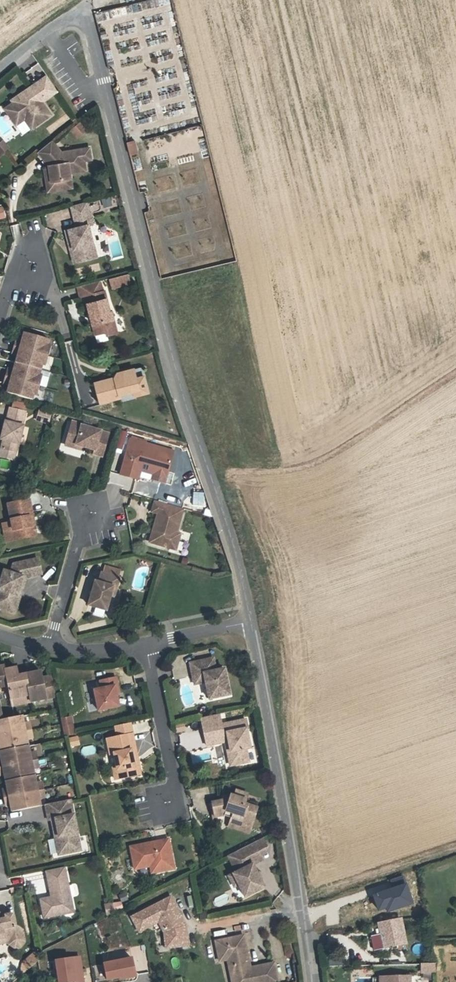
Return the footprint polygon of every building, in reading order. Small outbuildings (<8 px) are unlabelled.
[(36,64),(26,72),(30,77),(40,69),(36,64)] [(54,85),(46,75),(39,80),(46,90),(54,85)] [(56,89),(54,85),(46,90),(39,80),(21,92),(23,94),(13,102),(4,107),(15,124),(24,118),(28,115),(35,125),(51,114),(41,100),(57,90),(56,89)] [(11,99),(13,102),(23,94),(21,92),(11,99)] [(31,128),(35,125),(28,115),(24,118),(31,128)] [(73,129),(78,135),(85,130),(80,123),(73,129)] [(61,152),(52,141),(38,152),(49,165),(49,169),(53,190),(67,188),(66,179),(71,179),(70,173),(86,170),(84,160),(91,159),(89,148),(61,152)] [(137,153),(134,141),(127,143),(131,155),(137,153)] [(48,191),(53,190),(49,169),(45,169),(48,191)] [(112,205),(110,197),(101,199),(103,207),(112,205)] [(92,224),(87,202),(71,206),(76,228),(65,230),(68,243),(73,246),(74,249),(71,253),(73,263),(96,257),(88,225),(92,224)] [(104,256),(74,263),(76,275),(106,267),(104,256)] [(121,276),(123,285),(130,283),(128,274),(121,276)] [(121,276),(109,279),(111,288),(123,285),(121,276)] [(104,291),(101,281),(78,287),(81,297),(86,296),(92,318),(94,318),(95,321),(93,322),(97,335),(107,332),(108,335),(118,333),(113,311),(111,311),(105,290),(104,291)] [(74,301),(66,304),(72,321),(81,318),(74,301)] [(17,355),(15,363),(40,370),(41,364),(43,365),(49,345),(47,345),(48,339),(24,332),(22,340),(16,339),(12,353),(17,355)] [(38,375),(40,370),(15,363),(13,370),(8,369),(4,383),(9,385),(7,393),(31,400),(33,395),(35,395),(41,375),(38,375)] [(119,395),(133,391),(139,390),(136,378),(134,369),(117,373),(115,377),(95,383),(100,403),(120,397),(119,395)] [(136,378),(139,390),(148,393),(144,376),(136,378)] [(13,400),(11,409),(23,412),(25,403),(13,400)] [(3,440),(1,449),(15,452),(17,443),(18,443),(23,426),(22,425),(25,412),(23,412),(11,409),(9,409),(6,422),(5,421),(1,439),(3,440)] [(37,420),(49,423),(51,414),(39,410),(37,420)] [(72,421),(66,441),(84,446),(94,450),(93,453),(102,456),(108,433),(82,426),(82,424),(72,421)] [(130,439),(125,457),(131,458),(136,440),(130,439)] [(164,483),(167,472),(170,461),(173,451),(145,443),(136,440),(131,458),(125,457),(120,475),(137,480),(140,471),(152,474),(151,479),(164,483)] [(83,450),(84,446),(66,441),(65,445),(83,450)] [(15,452),(1,449),(0,452),(0,457),(13,460),(15,452)] [(170,461),(167,472),(176,474),(179,464),(170,461)] [(39,488),(41,480),(34,478),(32,486),(39,488)] [(7,504),(11,522),(15,540),(36,535),(33,522),(30,522),(28,516),(32,516),(29,499),(7,504)] [(149,542),(169,548),(171,542),(177,543),(180,534),(176,532),(182,508),(154,500),(151,511),(157,513),(153,528),(156,528),(154,533),(152,533),(149,542)] [(7,541),(15,540),(11,522),(3,524),(7,541)] [(20,596),(16,595),(19,587),(23,585),(26,578),(41,574),(38,559),(13,564),(10,573),(3,571),(0,582),(0,590),(2,591),(0,597),(0,598),(1,601),(0,605),(0,608),(15,613),(20,596)] [(105,566),(103,573),(117,577),(119,570),(105,566)] [(113,587),(116,588),(119,578),(117,577),(103,573),(101,573),(99,582),(95,581),(88,605),(106,610),(110,595),(113,587)] [(139,621),(142,612),(135,610),(132,619),(139,621)] [(190,663),(192,676),(203,673),(205,682),(209,699),(230,694),(224,668),(213,671),(211,658),(190,663)] [(30,702),(25,674),(18,675),(16,667),(5,670),(8,685),(10,699),(22,696),(23,703),(30,702)] [(56,696),(52,676),(42,678),(37,679),(35,672),(25,674),(30,702),(56,696)] [(203,673),(192,676),(194,684),(205,682),(203,673)] [(118,706),(116,693),(114,686),(117,685),(115,677),(100,680),(101,688),(94,690),(98,710),(118,706)] [(22,696),(10,699),(12,705),(23,703),(22,696)] [(221,725),(219,714),(201,718),(207,745),(225,741),(228,741),(233,765),(249,762),(246,749),(250,748),(246,729),(248,729),(246,720),(221,725)] [(21,716),(14,718),(3,720),(0,721),(0,736),(24,731),(23,724),(21,716)] [(61,720),(62,727),(72,725),(71,718),(61,720)] [(177,732),(184,730),(183,722),(175,724),(177,732)] [(117,737),(131,734),(129,723),(115,726),(117,737)] [(64,737),(74,735),(72,725),(62,727),(64,737)] [(24,731),(0,736),(0,744),(2,744),(4,751),(28,746),(26,738),(24,731)] [(131,734),(117,737),(118,742),(108,744),(110,754),(114,754),(116,767),(113,768),(115,779),(141,774),(138,763),(133,764),(131,752),(136,751),(132,734),(131,734)] [(79,744),(77,737),(69,738),(71,746),(79,744)] [(28,746),(4,751),(5,758),(1,759),(0,759),(0,767),(31,761),(29,754),(28,746)] [(31,761),(0,767),(0,775),(4,774),(8,773),(10,781),(34,776),(32,768),(31,761)] [(35,784),(34,776),(10,781),(12,788),(7,789),(2,790),(3,798),(37,791),(35,784)] [(222,822),(224,816),(226,811),(232,813),(231,818),(230,822),(240,825),(241,823),(251,826),(257,808),(244,804),(247,794),(235,790),(233,796),(230,795),(229,798),(224,796),(223,800),(211,803),(215,819),(222,822)] [(38,798),(37,791),(3,798),(5,805),(10,804),(15,803),(16,811),(40,806),(38,798)] [(80,850),(70,800),(45,805),(48,820),(51,819),(53,827),(54,827),(57,829),(59,837),(60,836),(63,853),(80,850)] [(249,832),(251,826),(241,823),(240,825),(230,822),(228,826),(249,832)] [(54,827),(53,827),(58,854),(63,853),(60,836),(59,837),(57,829),(54,827)] [(262,838),(253,842),(260,855),(269,851),(262,838)] [(135,869),(150,866),(157,865),(158,872),(174,868),(168,839),(130,847),(135,869)] [(253,842),(228,855),(236,872),(233,874),(238,885),(245,897),(264,887),(252,865),(262,860),(260,855),(253,842)] [(74,911),(65,867),(46,871),(50,889),(54,892),(55,896),(51,897),(41,899),(45,918),(74,911)] [(122,882),(123,872),(115,871),(114,880),(122,882)] [(234,887),(238,885),(233,874),(229,876),(234,887)] [(216,903),(227,900),(226,894),(214,897),(216,903)] [(164,932),(165,940),(175,939),(176,946),(187,945),(185,926),(170,897),(131,917),(139,931),(158,921),(164,932)] [(112,903),(114,913),(123,908),(121,902),(112,903)] [(106,914),(114,913),(112,903),(104,905),(106,914)] [(4,937),(8,940),(9,942),(9,944),(14,947),(21,946),(24,941),(22,930),(16,926),(14,916),(10,914),(5,915),(6,920),(1,921),(0,919),(0,938),(4,937)] [(400,919),(379,924),(381,936),(371,938),(373,950),(405,943),(400,919)] [(59,931),(46,935),(48,941),(60,937),(59,931)] [(218,955),(226,953),(227,959),(232,981),(239,981),(241,981),(278,981),(274,963),(257,966),(258,972),(249,974),(247,965),(249,964),(246,951),(242,952),(241,946),(242,945),(240,936),(215,941),(218,955)] [(175,939),(165,940),(166,948),(176,946),(175,939)] [(27,970),(39,960),(37,953),(35,952),(28,957),(30,959),(23,964),(27,970)] [(56,960),(59,981),(69,981),(75,981),(83,981),(79,957),(56,960)] [(132,958),(103,964),(107,979),(119,977),(120,979),(135,976),(132,958)] [(435,963),(421,964),(421,972),(436,971),(435,963)]
